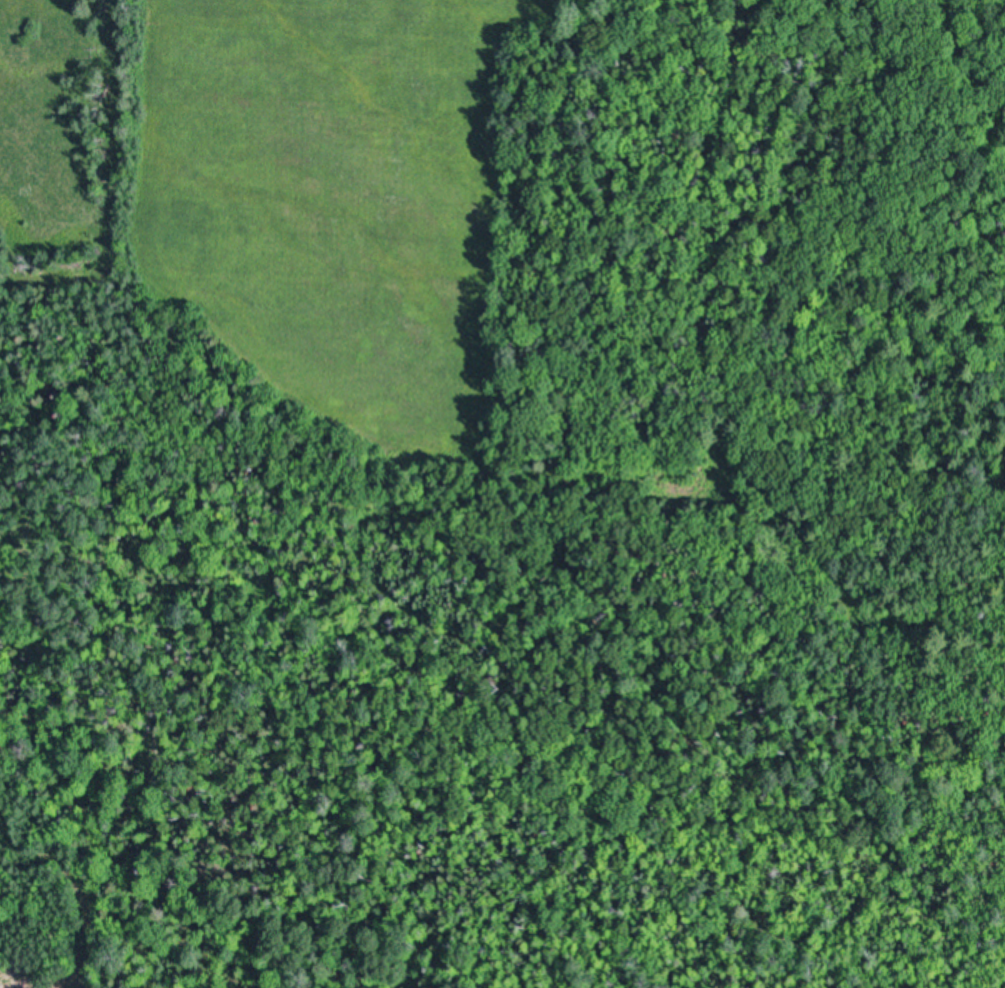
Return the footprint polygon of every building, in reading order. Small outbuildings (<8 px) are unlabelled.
[(92,976),(83,976),(83,987),(92,987),(92,976)]
